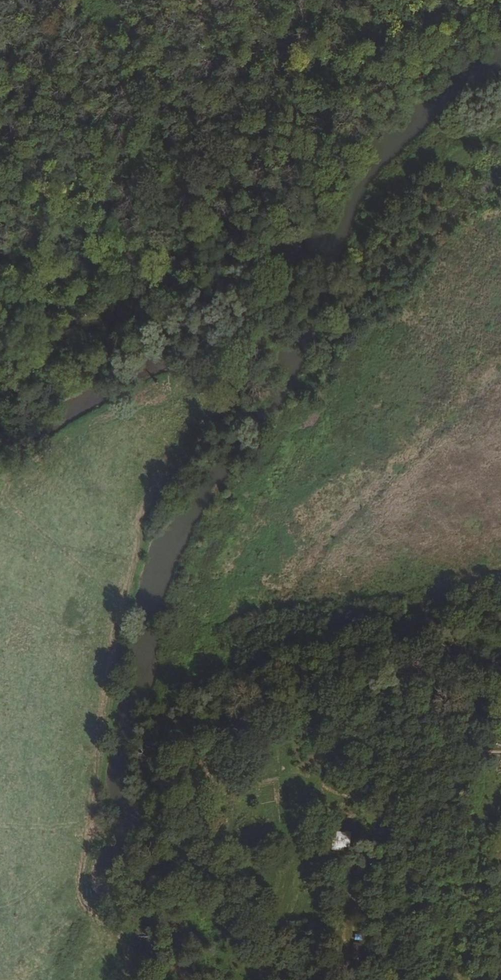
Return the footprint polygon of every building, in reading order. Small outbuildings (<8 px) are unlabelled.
[(350,850),(352,833),(341,831),(338,849),(350,850)] [(373,847),(381,848),(383,835),(374,835),(374,839),(373,847)] [(362,851),(373,852),(373,847),(374,839),(364,837),(362,851)] [(387,880),(395,881),(396,871),(389,870),(387,880)]
